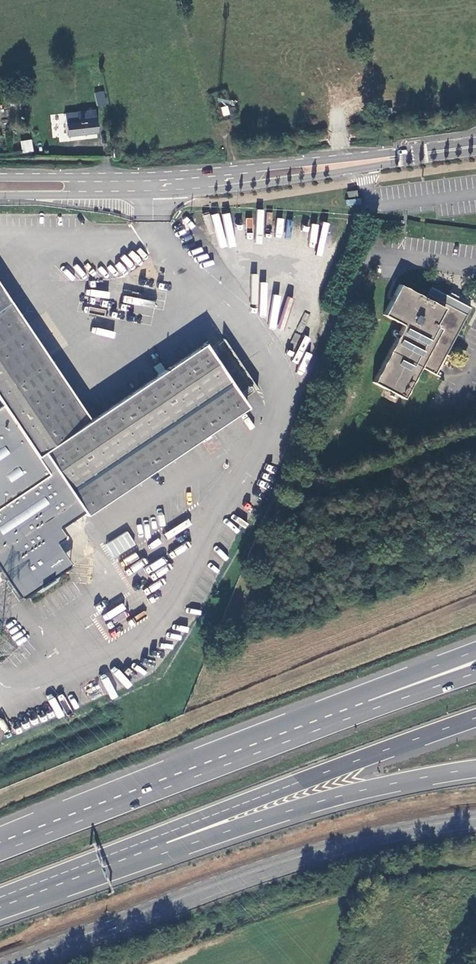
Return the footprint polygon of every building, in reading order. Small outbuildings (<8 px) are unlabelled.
[(105,91),(95,92),(97,106),(107,105),(105,91)] [(93,110),(75,112),(77,123),(65,125),(66,136),(96,132),(93,110)] [(75,112),(63,114),(65,125),(77,123),(75,112)] [(31,139),(20,141),(22,153),(34,151),(31,139)] [(436,374),(471,307),(457,300),(458,298),(450,294),(449,296),(431,286),(427,294),(425,298),(400,285),(384,315),(404,325),(374,382),(404,398),(420,367),(436,374)] [(203,343),(89,420),(0,290),(0,570),(14,591),(25,595),(33,590),(38,592),(54,581),(57,573),(63,569),(65,558),(55,543),(59,540),(60,530),(59,528),(82,512),(84,515),(244,406),(203,343)] [(104,544),(112,558),(135,546),(128,532),(104,544)] [(50,700),(55,715),(61,713),(56,698),(50,700)]
